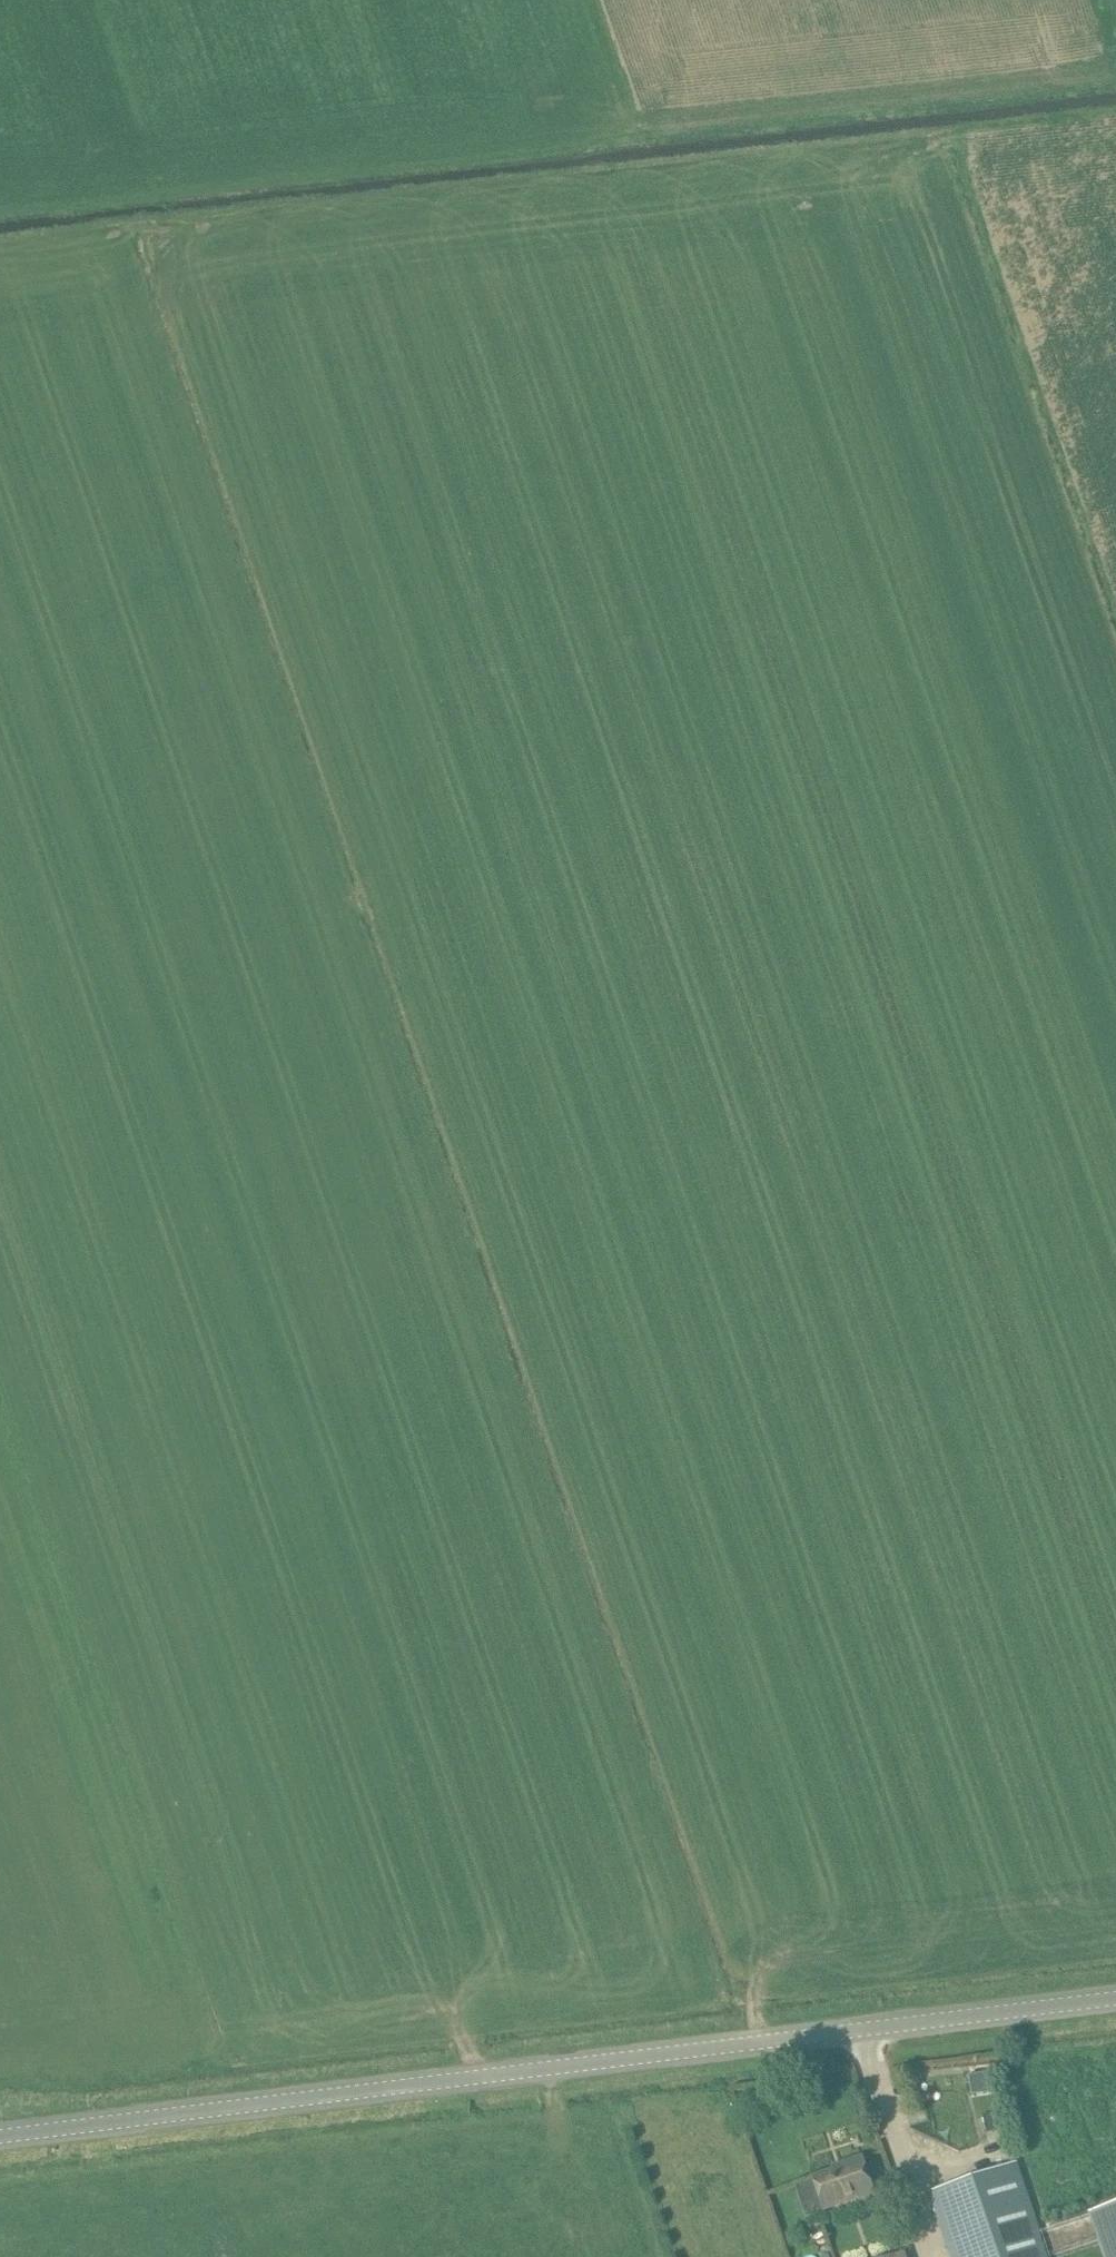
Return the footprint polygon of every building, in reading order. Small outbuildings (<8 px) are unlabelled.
[(987,2072),(968,2075),(972,2096),(990,2093),(987,2072)] [(833,2151),(824,2133),(804,2143),(814,2161),(833,2151)] [(874,2193),(862,2158),(840,2165),(842,2169),(814,2179),(824,2210),(874,2193)] [(1016,2165),(931,2194),(952,2256),(1048,2256),(1016,2165)] [(1091,2221),(1103,2256),(1115,2256),(1115,2212),(1091,2221)]
